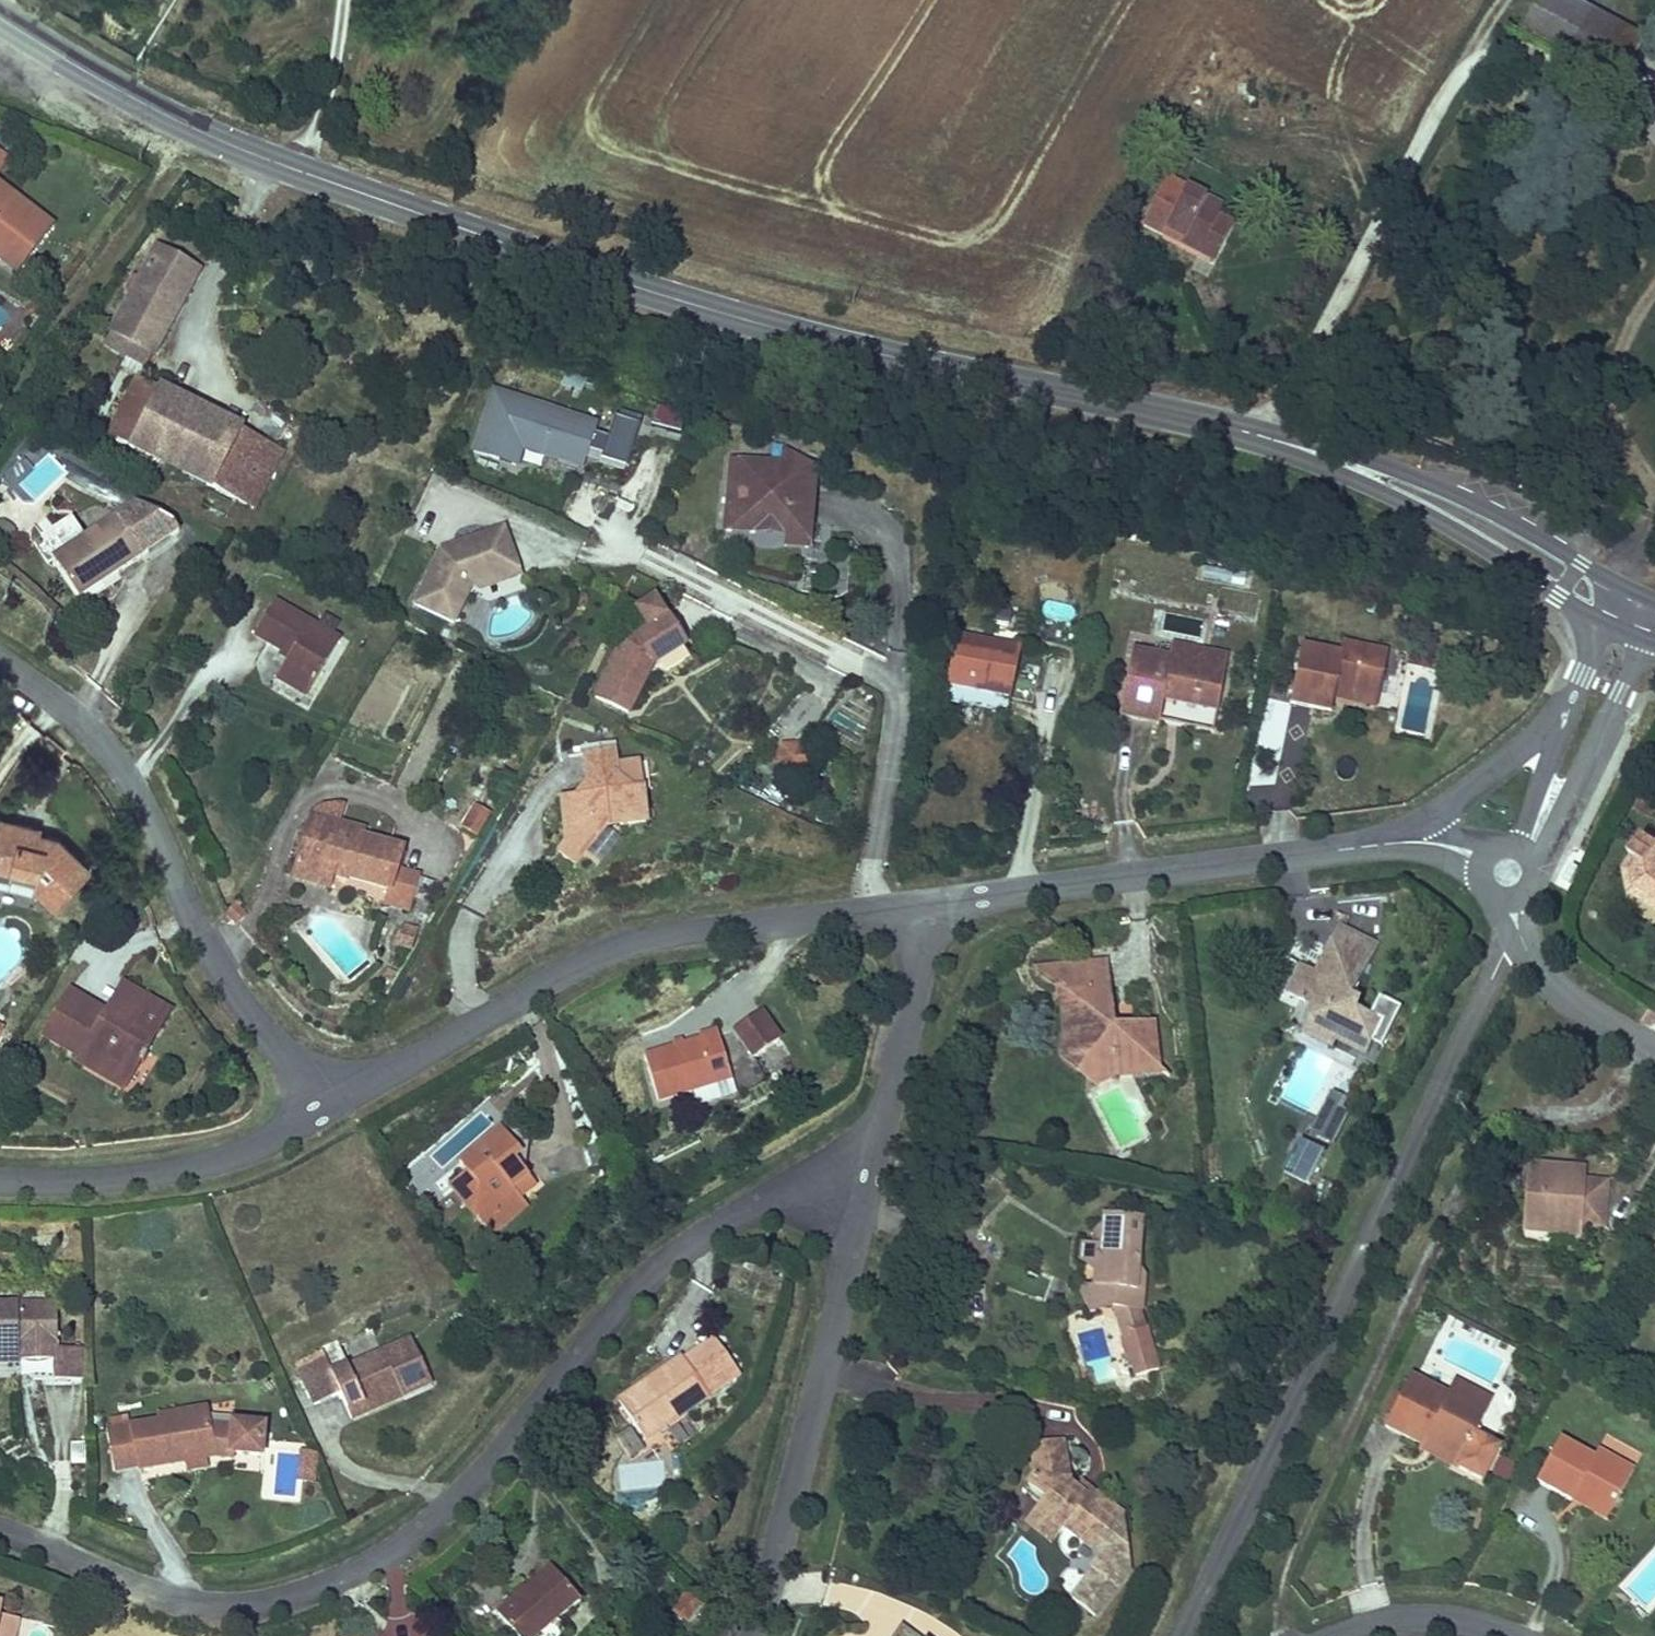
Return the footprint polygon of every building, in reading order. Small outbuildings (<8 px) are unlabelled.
[(1569,0),(1531,0),(1513,32),(1618,91),(1625,79),(1635,60),(1645,42),(1569,0)] [(10,156),(0,148),(0,170),(10,156)] [(1244,212),(1165,173),(1138,228),(1217,267),(1244,212)] [(0,181),(0,241),(24,260),(54,222),(0,181)] [(0,241),(0,257),(16,270),(24,260),(0,241)] [(161,339),(198,271),(157,248),(140,279),(133,275),(124,292),(130,296),(119,316),(161,339)] [(470,296),(476,281),(461,277),(456,291),(470,296)] [(161,339),(119,316),(111,331),(153,354),(161,339)] [(129,446),(158,388),(139,378),(108,436),(129,446)] [(602,425),(496,387),(473,452),(519,469),(525,450),(585,472),(592,451),(605,456),(602,463),(630,473),(645,428),(618,418),(611,438),(599,434),(602,425)] [(212,488),(242,430),(158,388),(129,446),(212,488)] [(653,407),(649,425),(682,433),(687,415),(653,407)] [(246,506),(276,447),(242,430),(212,488),(246,506)] [(253,509),(283,450),(276,447),(246,506),(253,509)] [(811,467),(786,451),(781,464),(811,467)] [(794,507),(797,481),(810,482),(811,467),(781,464),(731,460),(725,527),(755,529),(785,532),(809,534),(812,508),(794,507)] [(812,505),(812,499),(812,494),(811,488),(810,482),(797,481),(794,507),(812,508),(812,505)] [(117,518),(146,560),(184,533),(181,528),(137,504),(117,518)] [(146,560),(117,518),(86,539),(73,520),(35,547),(49,567),(55,563),(79,598),(105,580),(109,585),(146,560)] [(0,525),(0,545),(6,549),(16,535),(0,525)] [(453,555),(440,551),(414,604),(453,624),(471,586),(519,572),(507,531),(457,546),(459,554),(453,555)] [(808,550),(809,534),(785,532),(784,548),(808,550)] [(522,580),(519,572),(471,586),(474,594),(522,580)] [(83,604),(109,585),(105,580),(79,598),(83,604)] [(653,664),(685,645),(666,613),(664,615),(654,599),(637,609),(646,625),(625,639),(624,639),(595,697),(628,714),(649,671),(643,668),(647,659),(650,658),(653,664)] [(310,690),(340,640),(332,635),(317,626),(274,601),(255,634),(284,651),(289,655),(279,672),(310,690)] [(332,635),(339,622),(324,613),(317,626),(332,635)] [(1007,713),(1020,648),(956,635),(942,699),(1007,713)] [(1334,685),(1379,695),(1389,651),(1342,641),(1340,654),(1303,646),(1290,708),(1328,716),(1332,697),(1334,685)] [(1223,675),(1226,660),(1172,649),(1169,664),(1223,675)] [(1161,703),(1216,714),(1223,675),(1169,664),(1133,657),(1123,706),(1159,713),(1161,703)] [(653,664),(650,658),(647,659),(643,668),(649,671),(653,664)] [(310,690),(279,672),(276,678),(307,696),(310,690)] [(1332,697),(1377,707),(1379,695),(1334,685),(1332,697)] [(841,725),(866,731),(871,710),(846,703),(841,725)] [(1121,719),(1157,726),(1159,713),(1123,706),(1121,719)] [(778,741),(777,769),(806,770),(808,742),(778,741)] [(585,752),(615,749),(615,742),(584,746),(585,752)] [(617,763),(615,749),(585,752),(568,753),(568,755),(587,770),(588,780),(588,781),(596,780),(618,778),(617,763)] [(646,822),(642,789),(651,788),(648,760),(639,761),(617,763),(618,778),(596,780),(597,793),(578,795),(562,797),(567,838),(564,841),(583,857),(608,826),(614,818),(619,818),(620,825),(646,822)] [(597,793),(596,780),(588,781),(578,795),(597,793)] [(340,824),(346,807),(340,805),(335,805),(325,806),(314,810),(312,816),(321,819),(332,822),(340,824)] [(476,838),(489,816),(474,807),(461,828),(476,838)] [(327,839),(332,822),(321,819),(312,816),(301,854),(310,856),(316,836),(327,839)] [(58,838),(30,831),(31,825),(0,817),(0,864),(38,874),(36,884),(35,886),(55,905),(89,869),(58,838)] [(620,825),(619,818),(614,818),(608,826),(620,825)] [(397,870),(403,850),(362,838),(364,831),(340,824),(332,822),(327,839),(316,836),(310,856),(301,854),(300,853),(293,876),(330,888),(334,874),(337,866),(351,870),(348,878),(391,891),(397,870)] [(1654,916),(1654,847),(1650,848),(1634,837),(1621,858),(1625,860),(1617,872),(1623,896),(1654,916)] [(0,864),(0,874),(36,884),(38,874),(0,864)] [(348,878),(351,870),(337,866),(334,874),(348,878)] [(408,910),(419,876),(397,870),(391,891),(387,904),(408,910)] [(233,918),(242,910),(234,902),(228,912),(233,918)] [(237,924),(246,915),(242,910),(233,918),(237,924)] [(1338,953),(1359,961),(1369,934),(1339,922),(1316,987),(1324,990),(1338,953)] [(412,949),(417,930),(404,926),(398,945),(412,949)] [(1112,1017),(1109,952),(1034,956),(1042,993),(1058,992),(1056,1053),(1091,1079),(1167,1066),(1157,1015),(1112,1017)] [(1373,1009),(1359,1004),(1351,982),(1359,961),(1338,953),(1324,990),(1316,987),(1298,980),(1291,1000),(1301,1003),(1304,996),(1324,1004),(1316,1026),(1334,1033),(1375,1049),(1378,1041),(1386,1044),(1403,1000),(1380,992),(1373,1009)] [(391,985),(397,974),(387,969),(381,979),(391,985)] [(117,1020),(135,991),(124,985),(107,1014),(117,1020)] [(140,1062),(170,1013),(135,991),(117,1020),(107,1014),(70,992),(46,1032),(61,1041),(59,1046),(79,1058),(81,1059),(84,1054),(117,1074),(125,1061),(137,1068),(140,1070),(143,1064),(140,1062)] [(1299,1036),(1328,1047),(1334,1033),(1316,1026),(1324,1004),(1304,996),(1301,1003),(1311,1008),(1299,1036)] [(760,1013),(736,1028),(755,1058),(779,1043),(760,1013)] [(658,1101),(731,1080),(718,1033),(645,1054),(658,1101)] [(117,1074),(84,1054),(81,1059),(79,1058),(76,1063),(123,1091),(137,1068),(125,1061),(117,1074)] [(1348,1094),(1332,1091),(1310,1131),(1334,1146),(1353,1110),(1344,1106),(1348,1094)] [(462,1197),(476,1215),(486,1207),(497,1221),(523,1200),(520,1197),(512,1187),(528,1174),(515,1157),(521,1152),(524,1132),(503,1129),(494,1128),(493,1136),(460,1162),(468,1172),(478,1185),(462,1197)] [(1315,1183),(1324,1146),(1298,1139),(1288,1176),(1315,1183)] [(1586,1208),(1573,1207),(1574,1184),(1574,1168),(1516,1166),(1514,1226),(1586,1229),(1586,1208)] [(468,1172),(452,1185),(462,1197),(478,1185),(468,1172)] [(528,1174),(512,1187),(520,1197),(536,1185),(528,1174)] [(1586,1229),(1598,1229),(1600,1185),(1574,1184),(1573,1207),(1586,1208),(1586,1229)] [(486,1207),(476,1215),(492,1236),(528,1207),(523,1200),(497,1221),(486,1207)] [(1160,1286),(1150,1286),(1150,1258),(1150,1210),(1118,1210),(1118,1217),(1117,1239),(1105,1239),(1094,1239),(1093,1253),(1110,1255),(1110,1279),(1132,1278),(1132,1306),(1160,1306),(1160,1286)] [(1105,1239),(1117,1239),(1118,1217),(1106,1229),(1105,1239)] [(1514,1239),(1585,1242),(1586,1229),(1514,1226),(1514,1239)] [(1106,1318),(1132,1306),(1132,1278),(1110,1279),(1110,1255),(1093,1253),(1094,1279),(1106,1318)] [(1012,1282),(1062,1298),(1071,1274),(1021,1257),(1012,1282)] [(1150,1286),(1160,1286),(1160,1267),(1150,1258),(1150,1286)] [(17,1362),(17,1360),(55,1360),(55,1380),(86,1379),(85,1351),(56,1352),(56,1348),(57,1348),(56,1301),(0,1302),(0,1363),(17,1362)] [(452,1321),(459,1333),(471,1326),(465,1314),(452,1321)] [(1161,1357),(1149,1323),(1120,1332),(1132,1367),(1161,1357)] [(368,1411),(365,1404),(399,1389),(403,1396),(432,1384),(412,1337),(348,1364),(339,1343),(297,1362),(315,1404),(340,1393),(351,1418),(368,1411)] [(618,1401),(645,1440),(709,1396),(708,1394),(738,1373),(714,1338),(684,1359),(682,1357),(618,1401)] [(1414,1445),(1455,1465),(1477,1417),(1471,1414),(1439,1399),(1398,1381),(1376,1432),(1411,1450),(1414,1445)] [(1471,1414),(1477,1401),(1445,1387),(1439,1399),(1471,1414)] [(365,1404),(368,1411),(403,1396),(399,1389),(365,1404)] [(141,1469),(187,1461),(189,1461),(187,1452),(202,1449),(203,1458),(205,1458),(214,1456),(232,1457),(232,1452),(261,1454),(263,1425),(233,1422),(232,1428),(209,1426),(206,1407),(160,1416),(161,1421),(110,1430),(117,1471),(140,1467),(141,1469)] [(633,1430),(618,1434),(625,1457),(640,1453),(633,1430)] [(1142,1527),(1149,1516),(1121,1496),(1107,1498),(1094,1489),(1092,1478),(1085,1440),(1055,1446),(1061,1476),(1052,1488),(1069,1499),(1063,1507),(1058,1514),(1084,1533),(1089,1526),(1115,1543),(1125,1529),(1142,1527)] [(1567,1497),(1603,1514),(1623,1469),(1587,1452),(1584,1458),(1551,1442),(1528,1491),(1562,1508),(1567,1497)] [(1452,1474),(1455,1465),(1414,1445),(1411,1450),(1409,1455),(1452,1474)] [(189,1461),(187,1461),(189,1471),(206,1468),(205,1458),(203,1458),(202,1449),(187,1452),(189,1461)] [(305,1454),(303,1472),(308,1472),(308,1467),(314,1467),(316,1455),(305,1454)] [(303,1472),(302,1481),(313,1483),(314,1467),(308,1467),(308,1472),(303,1472)] [(1107,1498),(1121,1496),(1092,1478),(1094,1489),(1107,1498)] [(1047,1495),(1063,1507),(1069,1499),(1052,1488),(1047,1495)] [(1562,1508),(1598,1525),(1603,1514),(1567,1497),(1562,1508)] [(1076,1544),(1084,1533),(1058,1514),(1050,1525),(1076,1544)] [(497,1613),(517,1635),(569,1635),(570,1635),(557,1620),(580,1600),(552,1567),(497,1613)] [(17,1620),(0,1617),(0,1635),(14,1635),(17,1620)]
